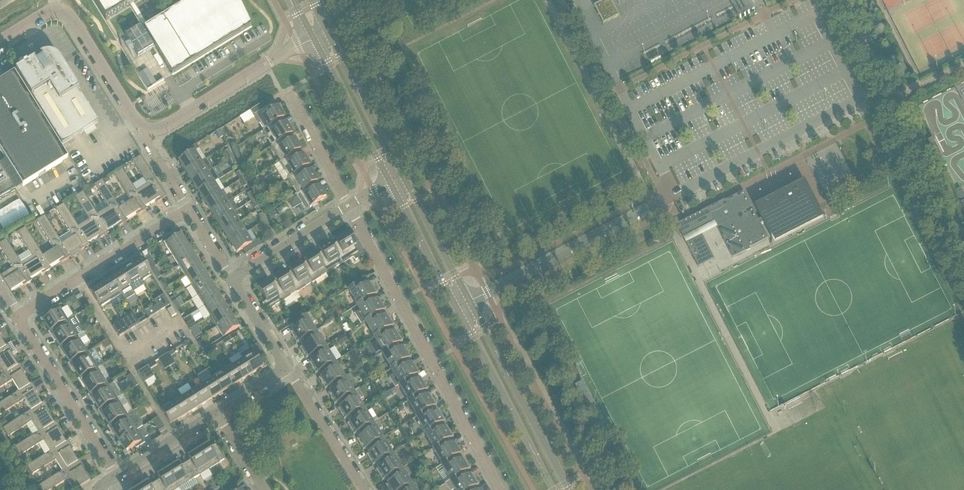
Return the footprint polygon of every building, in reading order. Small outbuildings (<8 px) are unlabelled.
[(133,4),(140,0),(93,0),(106,21),(130,7),(172,75),(251,27),(238,0),(190,0),(147,26),(133,4)] [(63,64),(61,60),(60,60),(59,59),(58,58),(58,57),(56,56),(54,55),(52,54),(50,54),(47,54),(45,54),(44,54),(42,55),(41,55),(40,56),(42,59),(36,63),(34,59),(16,71),(62,145),(98,123),(78,90),(79,90),(63,64)] [(0,81),(0,150),(6,160),(23,186),(23,187),(68,158),(14,72),(0,81)] [(262,131),(284,118),(278,108),(279,107),(279,106),(275,109),(268,99),(251,110),(251,111),(254,109),(256,113),(254,115),(263,130),(262,131)] [(254,118),(250,111),(239,117),(244,125),(254,118)] [(271,146),(271,147),(292,133),(286,124),(288,123),(287,122),(283,125),(280,120),(284,118),(262,131),(272,146),(271,146)] [(279,162),(279,163),(301,149),(295,140),(296,139),(296,138),(291,141),(288,136),(293,134),(292,133),(271,147),(280,162),(279,162)] [(933,140),(928,142),(936,159),(941,156),(933,140)] [(184,172),(184,173),(206,159),(196,144),(181,153),(184,158),(178,162),(178,163),(180,162),(186,171),(184,172)] [(238,146),(232,150),(235,156),(240,153),(240,150),(238,146)] [(287,178),(288,179),(309,165),(303,156),(305,155),(304,154),(300,157),(297,152),(301,150),(301,149),(279,163),(288,178),(287,178)] [(240,153),(235,156),(241,166),(246,163),(240,153)] [(147,185),(136,191),(146,207),(156,200),(158,202),(166,197),(140,155),(140,156),(132,161),(147,185)] [(943,156),(938,158),(943,167),(947,165),(943,156)] [(190,183),(191,183),(212,170),(206,159),(184,173),(186,172),(192,182),(190,183)] [(288,178),(279,163),(274,166),(283,181),(287,178),(288,178)] [(294,195),(294,196),(318,181),(312,172),(313,171),(313,170),(308,173),(305,168),(309,166),(309,165),(288,179),(297,194),(294,195)] [(15,192),(0,167),(0,201),(15,192)] [(131,201),(120,208),(126,219),(127,219),(137,212),(139,214),(147,209),(146,207),(136,191),(121,168),(113,173),(131,201)] [(197,193),(213,183),(218,180),(212,170),(191,183),(192,182),(198,192),(197,193)] [(256,178),(250,181),(253,187),(259,184),(256,178)] [(108,209),(98,215),(97,215),(107,231),(108,231),(118,224),(119,226),(128,221),(127,219),(126,219),(120,208),(105,184),(102,180),(94,185),(108,209)] [(213,183),(197,193),(199,192),(205,202),(203,203),(220,193),(224,190),(218,180),(213,183)] [(318,181),(294,196),(300,205),(304,211),(311,207),(313,210),(319,206),(317,203),(326,197),(320,187),(321,187),(321,186),(317,189),(314,184),(318,182),(318,181)] [(821,214),(822,213),(805,181),(756,207),(762,219),(764,224),(772,239),(773,239),(772,237),(820,212),(821,214)] [(220,193),(203,203),(205,202),(211,212),(209,213),(210,213),(231,200),(233,199),(230,195),(232,194),(228,188),(224,190),(220,193)] [(961,203),(963,201),(963,195),(962,190),(955,193),(961,203)] [(89,221),(78,227),(88,243),(99,236),(100,238),(109,233),(108,231),(107,231),(97,215),(98,215),(83,192),(75,197),(89,221)] [(718,203),(708,209),(715,222),(717,226),(731,219),(745,249),(749,247),(749,249),(768,239),(761,225),(764,224),(762,219),(759,220),(744,192),(725,201),(726,203),(720,206),(718,203)] [(300,205),(294,196),(287,200),(292,210),(300,205)] [(231,200),(210,213),(210,214),(211,213),(217,222),(216,223),(216,224),(232,213),(238,210),(231,200)] [(73,237),(62,244),(69,255),(80,248),(81,250),(90,245),(88,243),(78,227),(64,204),(55,209),(73,237)] [(708,209),(677,224),(684,239),(715,222),(708,209)] [(222,233),(222,234),(239,224),(232,213),(216,224),(218,223),(224,232),(222,233)] [(54,249),(43,256),(50,267),(61,260),(62,262),(70,257),(69,255),(62,244),(47,220),(45,216),(36,221),(54,249)] [(717,226),(733,258),(747,251),(745,249),(731,219),(717,226)] [(229,244),(245,234),(239,224),(222,234),(223,234),(224,233),(230,243),(229,244)] [(32,256),(21,263),(30,279),(31,279),(41,272),(43,274),(51,269),(50,267),(43,256),(25,228),(17,233),(32,256)] [(245,234),(229,244),(230,243),(237,253),(242,250),(245,255),(262,245),(259,240),(257,241),(250,231),(245,234)] [(164,243),(172,256),(189,245),(187,246),(180,235),(179,235),(180,236),(172,241),(170,239),(164,243)] [(342,264),(353,257),(355,261),(365,255),(358,243),(356,245),(350,235),(331,246),(342,264)] [(686,243),(699,268),(715,259),(702,235),(686,243)] [(21,263),(9,244),(6,240),(0,244),(0,249),(12,268),(1,275),(11,291),(22,284),(23,286),(32,281),(31,279),(30,279),(21,263)] [(316,256),(327,273),(342,264),(331,246),(330,243),(323,247),(325,250),(321,253),(316,256)] [(172,256),(178,266),(195,255),(193,256),(187,246),(189,245),(172,256)] [(301,265),(312,283),(327,273),(316,256),(314,253),(308,257),(310,260),(306,262),(302,265),(301,265)] [(178,266),(185,276),(202,265),(200,266),(194,257),(196,255),(195,255),(178,266)] [(131,264),(141,282),(152,275),(141,258),(142,260),(132,266),(131,264)] [(286,275),(296,292),(312,283),(301,265),(299,262),(292,266),(294,269),(291,272),(286,275)] [(121,271),(120,271),(122,273),(131,288),(134,292),(144,286),(141,282),(132,266),(131,264),(130,265),(132,267),(122,273),(121,271)] [(185,276),(191,286),(208,275),(206,276),(200,267),(202,265),(185,276)] [(110,277),(121,294),(125,301),(135,295),(131,288),(120,271),(121,273),(112,279),(110,277)] [(271,284),(270,284),(281,302),(296,292),(286,275),(284,272),(277,276),(279,279),(275,281),(271,284)] [(191,286),(197,296),(215,286),(214,285),(212,287),(206,277),(208,276),(208,275),(191,286)] [(100,283),(100,284),(111,301),(121,294),(110,277),(111,279),(102,285),(100,283)] [(356,285),(348,290),(349,290),(358,305),(356,306),(357,306),(377,293),(373,287),(370,289),(368,284),(365,280),(365,279),(356,285)] [(258,286),(257,287),(258,288),(266,301),(262,304),(266,311),(281,302),(270,284),(269,281),(262,286),(264,289),(261,291),(259,288),(258,286)] [(111,301),(100,284),(101,286),(91,292),(90,290),(100,307),(111,301)] [(197,296),(204,307),(221,296),(219,297),(213,287),(215,286),(197,296)] [(296,292),(281,302),(285,308),(301,299),(296,292)] [(360,310),(354,314),(360,325),(365,322),(386,309),(385,309),(381,303),(379,305),(376,300),(373,296),(378,293),(377,293),(357,306),(360,310)] [(81,294),(76,298),(77,300),(77,301),(84,311),(89,307),(83,297),(81,294)] [(164,295),(154,301),(160,311),(170,305),(164,295)] [(204,307),(210,317),(227,306),(225,307),(219,297),(221,296),(204,307)] [(44,320),(43,320),(50,331),(48,333),(68,321),(74,317),(67,306),(61,310),(60,308),(51,313),(52,316),(44,321),(44,320)] [(157,306),(146,312),(150,318),(160,311),(157,306)] [(210,317),(216,327),(234,316),(232,317),(225,307),(227,306),(210,317)] [(167,311),(171,318),(176,314),(172,307),(167,311)] [(338,309),(333,313),(337,318),(342,315),(338,309)] [(386,309),(365,322),(366,322),(375,337),(373,338),(394,325),(390,319),(387,321),(384,316),(382,312),(386,309)] [(300,320),(289,326),(290,327),(293,331),(295,336),(293,337),(296,343),(296,344),(316,331),(311,325),(316,322),(311,314),(311,313),(300,320)] [(133,314),(123,320),(129,331),(139,324),(137,321),(133,314)] [(288,327),(289,326),(299,320),(296,315),(285,322),(288,327)] [(234,316),(216,327),(223,337),(240,327),(240,326),(238,327),(232,318),(234,316)] [(68,321),(48,333),(50,332),(60,347),(58,348),(58,349),(78,336),(73,329),(79,325),(74,317),(68,321)] [(129,331),(123,320),(113,327),(119,337),(129,331)] [(193,320),(186,324),(189,330),(195,326),(196,325),(193,320)] [(73,329),(78,336),(83,333),(79,325),(73,329)] [(377,342),(370,347),(377,357),(382,354),(403,341),(402,341),(398,335),(396,337),(393,332),(390,328),(394,325),(373,338),(374,338),(377,342)] [(189,330),(194,337),(195,338),(199,335),(200,335),(195,326),(189,330)] [(316,331),(296,344),(299,342),(302,346),(305,351),(302,353),(306,358),(305,359),(325,347),(316,331)] [(78,336),(84,346),(89,342),(83,333),(78,336)] [(344,335),(337,340),(341,345),(348,341),(344,335)] [(68,364),(88,352),(84,346),(78,336),(58,349),(60,348),(70,363),(68,364)] [(108,339),(101,343),(105,349),(112,345),(108,339)] [(198,343),(202,350),(207,347),(203,340),(198,343)] [(403,341),(382,354),(383,354),(392,368),(390,370),(411,357),(410,357),(407,351),(404,353),(401,348),(399,344),(403,341)] [(259,362),(266,358),(267,358),(260,348),(258,344),(240,355),(242,358),(253,376),(252,374),(263,366),(262,367),(259,362)] [(2,375),(18,366),(18,365),(11,355),(13,353),(8,345),(6,346),(0,350),(0,372),(2,375)] [(325,347),(305,359),(306,359),(309,357),(312,362),(314,366),(312,368),(315,374),(335,362),(325,347)] [(360,347),(355,350),(358,355),(363,352),(360,347)] [(88,352),(98,368),(104,364),(94,348),(88,352)] [(78,380),(98,368),(88,352),(68,364),(68,365),(70,363),(80,378),(78,380)] [(170,357),(168,353),(162,357),(158,360),(164,369),(174,363),(170,357)] [(229,359),(232,365),(242,358),(240,355),(239,353),(229,359)] [(118,355),(113,358),(118,366),(123,363),(118,355)] [(394,374),(389,377),(395,388),(399,385),(399,386),(420,373),(419,372),(419,373),(415,367),(413,369),(410,364),(407,360),(411,357),(390,370),(391,370),(394,374)] [(242,358),(232,365),(243,382),(242,380),(252,374),(253,376),(242,358)] [(335,362),(315,374),(315,375),(318,373),(321,377),(324,381),(321,383),(325,389),(324,389),(325,390),(344,377),(335,362)] [(19,391),(30,385),(30,384),(23,374),(25,372),(20,364),(18,365),(18,366),(2,375),(0,376),(0,388),(12,380),(19,391)] [(232,365),(222,371),(233,388),(232,386),(241,380),(243,382),(232,365)] [(148,366),(141,370),(138,372),(144,383),(145,382),(153,377),(154,376),(150,369),(148,366)] [(87,395),(88,396),(107,383),(98,368),(78,380),(80,379),(89,394),(87,395)] [(197,377),(202,384),(212,378),(207,371),(197,377)] [(222,371),(212,378),(223,395),(222,393),(231,387),(233,389),(233,388),(222,371)] [(420,373),(399,386),(400,386),(409,400),(407,401),(407,402),(428,389),(428,388),(427,389),(424,383),(421,385),(418,380),(416,376),(420,373)] [(126,378),(131,387),(136,384),(131,375),(126,378)] [(153,377),(145,382),(148,388),(157,382),(153,377)] [(344,377),(325,390),(328,388),(331,392),(333,397),(331,398),(334,404),(334,405),(354,393),(354,392),(358,389),(352,379),(347,382),(344,377)] [(212,378),(202,384),(212,401),(213,401),(211,399),(221,393),(222,395),(223,395),(212,378)] [(97,411),(117,399),(122,396),(114,382),(109,386),(107,383),(88,396),(90,395),(99,410),(97,411)] [(31,410),(31,411),(42,404),(35,393),(37,392),(32,383),(30,384),(30,385),(19,391),(0,403),(0,415),(24,400),(31,410)] [(202,384),(192,390),(202,408),(203,407),(201,405),(211,399),(212,401),(202,384)] [(181,397),(192,390),(188,385),(178,391),(181,397)] [(354,393),(334,405),(337,403),(340,407),(343,412),(340,414),(344,420),(343,420),(344,420),(363,408),(359,401),(364,398),(359,390),(359,389),(358,389),(354,392),(354,393)] [(428,389),(407,402),(408,402),(417,416),(416,417),(416,418),(437,405),(436,404),(436,405),(432,399),(429,400),(427,396),(424,392),(428,389)] [(192,390),(181,397),(192,414),(191,412),(201,406),(202,408),(192,390)] [(122,396),(117,399),(127,415),(132,412),(122,396)] [(181,397),(171,403),(182,420),(181,418),(191,412),(192,414),(181,397)] [(107,427),(127,415),(117,399),(97,411),(98,412),(100,410),(109,426),(107,427)] [(31,422),(38,433),(54,423),(47,412),(49,411),(44,402),(42,404),(31,411),(31,410),(8,425),(3,428),(8,437),(25,426),(31,422)] [(182,420),(171,403),(161,410),(171,427),(172,426),(171,424),(180,418),(182,420)] [(437,405),(416,418),(426,432),(424,433),(424,434),(445,421),(445,420),(444,421),(441,415),(438,416),(435,412),(432,408),(437,405)] [(363,408),(344,420),(347,418),(350,423),(353,427),(350,429),(354,435),(353,435),(373,423),(363,408)] [(127,415),(137,431),(142,427),(141,425),(142,424),(136,415),(135,415),(132,412),(127,415)] [(117,443),(137,431),(127,415),(107,427),(109,426),(119,441),(117,443)] [(152,421),(159,431),(164,428),(158,417),(157,418),(152,421)] [(412,419),(406,423),(409,427),(415,424),(412,419)] [(373,423),(353,435),(353,436),(357,434),(359,438),(362,443),(359,444),(363,450),(363,451),(382,438),(378,432),(383,429),(378,420),(373,423)] [(43,441),(50,452),(66,442),(59,431),(61,430),(56,421),(54,423),(38,433),(32,436),(15,447),(16,450),(20,456),(37,445),(43,441)] [(445,421),(424,434),(425,433),(434,448),(432,449),(433,449),(453,437),(453,436),(453,437),(449,431),(446,432),(444,428),(441,423),(445,421)] [(38,433),(31,422),(25,426),(32,436),(38,433)] [(137,431),(145,443),(146,446),(152,442),(142,427),(137,431)] [(137,431),(117,443),(119,442),(126,453),(127,453),(126,452),(134,447),(136,449),(145,443),(137,431)] [(453,437),(433,449),(433,450),(433,449),(443,464),(441,465),(462,452),(461,453),(457,447),(455,448),(452,444),(449,439),(454,437),(453,437)] [(382,438),(363,451),(366,449),(369,453),(372,458),(369,459),(373,465),(372,466),(392,454),(382,438)] [(55,460),(62,471),(78,461),(71,451),(73,449),(68,441),(66,442),(50,452),(44,455),(27,466),(32,475),(55,460)] [(50,452),(43,441),(37,445),(44,455),(50,452)] [(208,446),(198,452),(209,470),(225,460),(215,444),(215,445),(210,448),(208,446)] [(190,461),(185,464),(194,479),(209,470),(198,452),(188,458),(190,461)] [(462,452),(441,465),(441,466),(442,465),(451,480),(449,481),(470,468),(466,463),(463,464),(461,460),(458,455),(462,453),(462,452)] [(392,454),(372,466),(376,464),(378,469),(381,473),(378,475),(382,481),(401,469),(392,454)] [(62,471),(39,486),(41,489),(51,489),(67,480),(74,489),(76,489),(90,481),(83,470),(85,468),(80,460),(78,461),(62,471)] [(178,465),(168,471),(179,489),(194,479),(185,464),(179,467),(178,465)] [(444,484),(445,485),(445,484),(449,489),(455,489),(456,489),(470,489),(479,484),(478,484),(474,479),(472,480),(469,476),(466,471),(471,469),(470,468),(449,481),(444,484)] [(382,481),(385,479),(388,484),(391,488),(388,489),(402,489),(411,484),(401,469),(382,481)] [(154,483),(158,489),(177,489),(179,489),(168,471),(158,477),(159,480),(154,483)]
